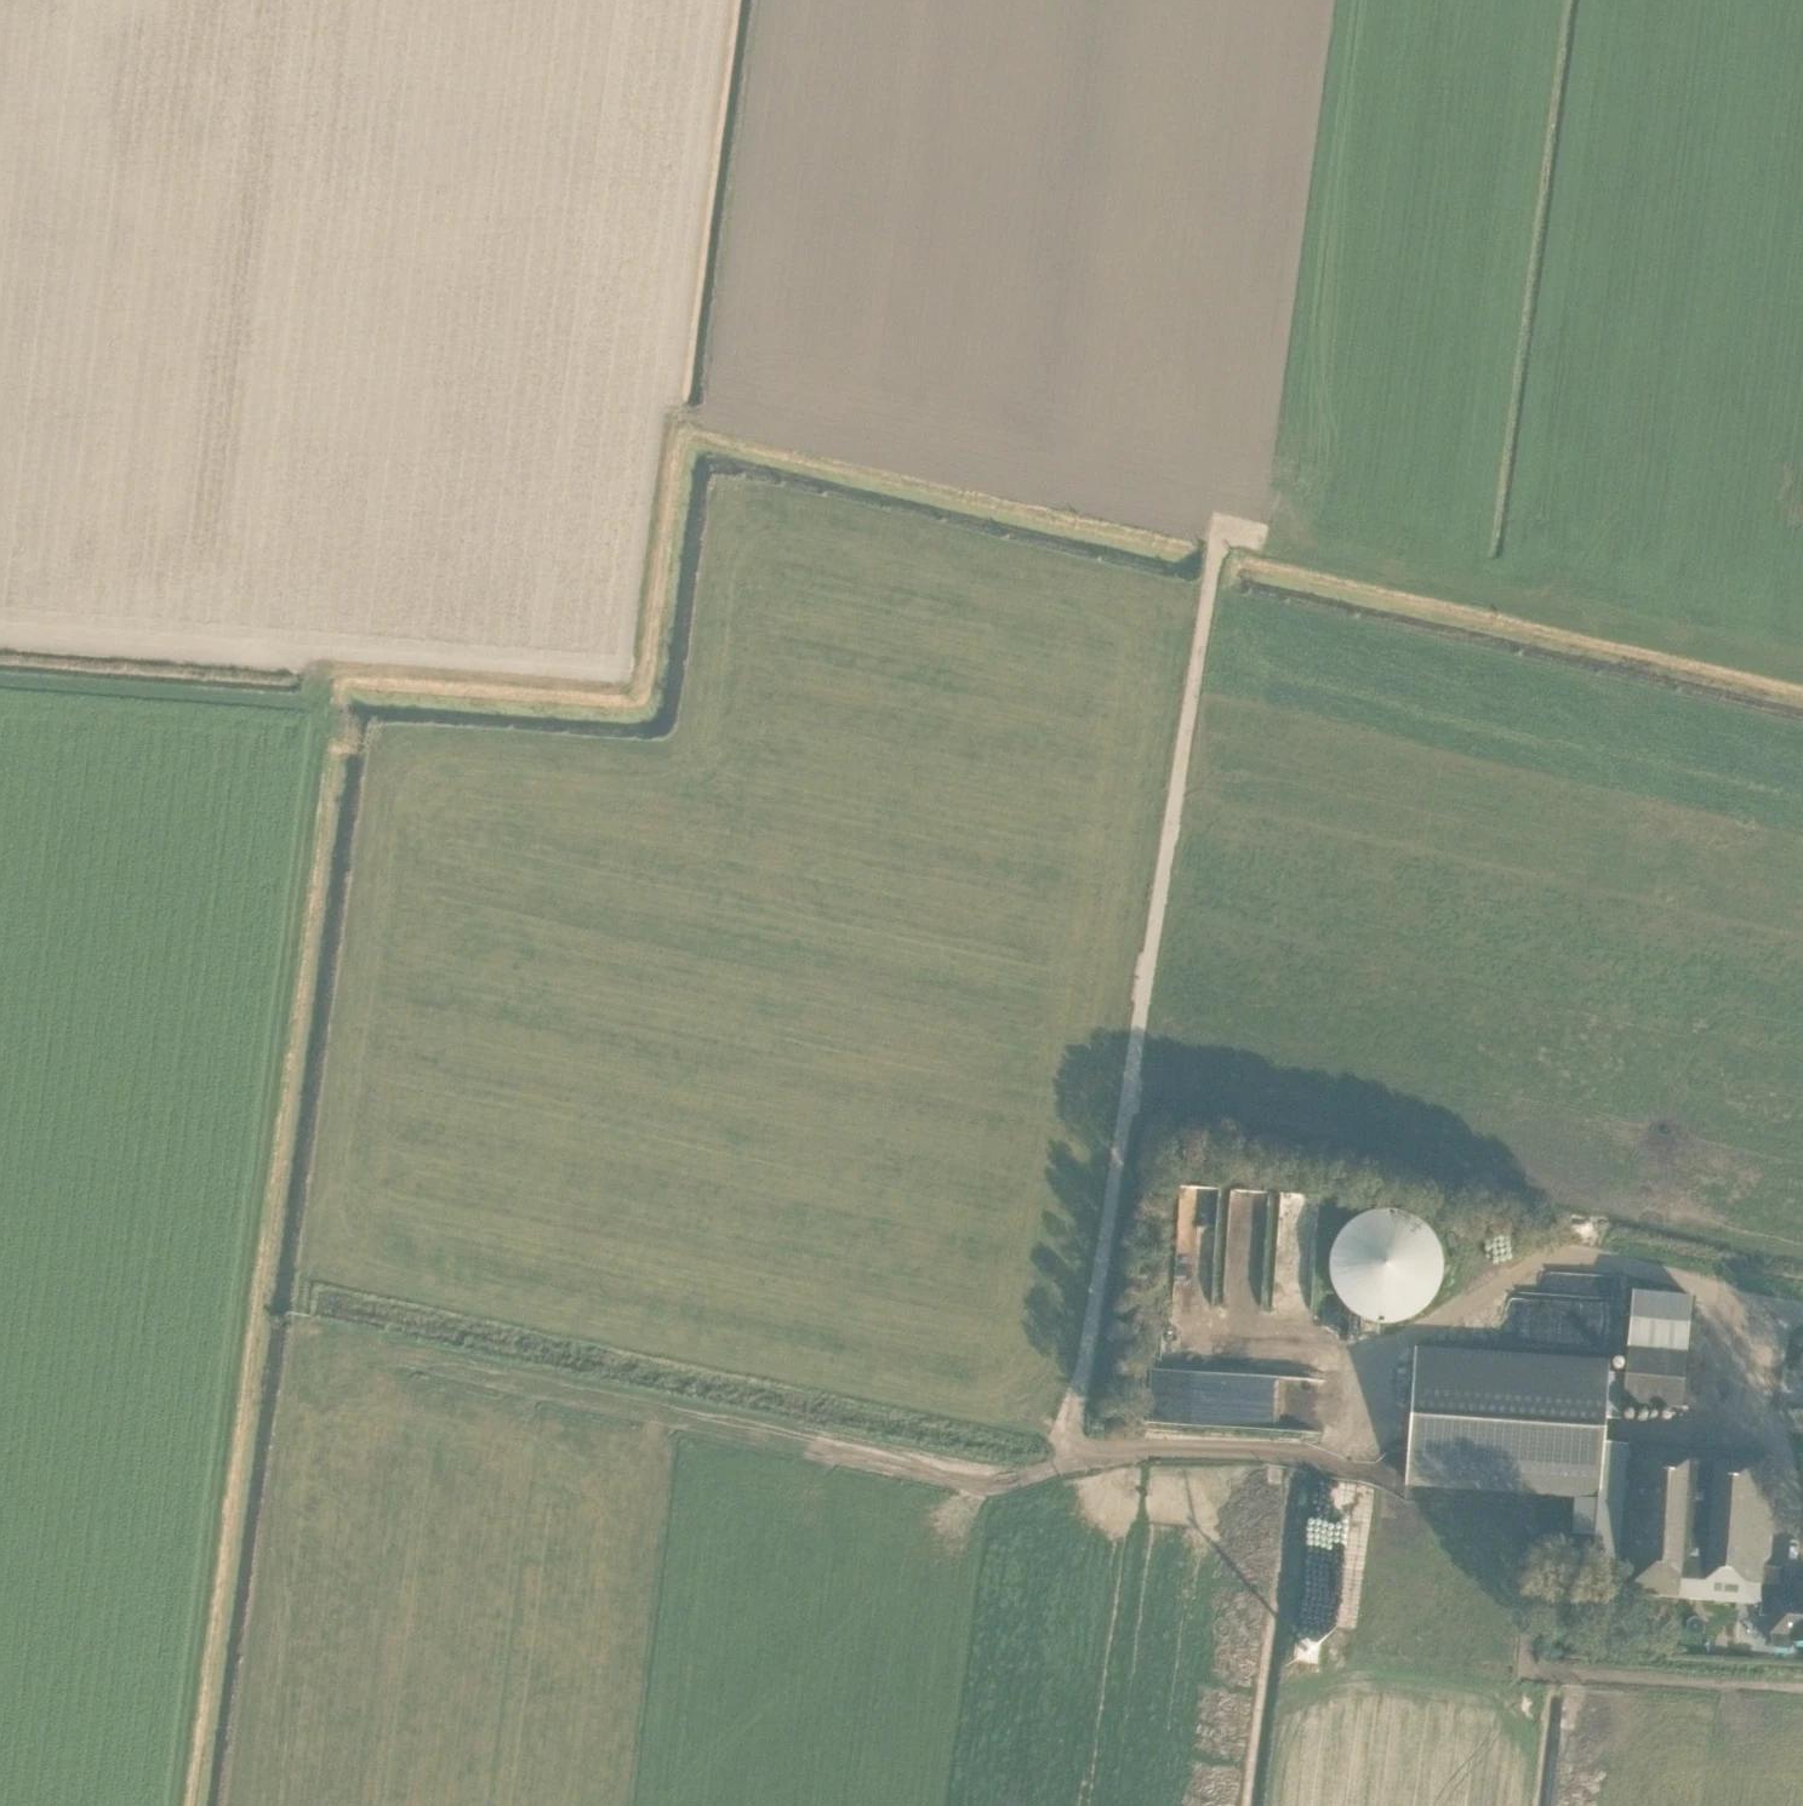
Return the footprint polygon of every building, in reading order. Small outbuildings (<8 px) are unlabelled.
[(1436,1314),(1430,1215),(1338,1220),(1344,1319),(1436,1314)] [(1625,1403),(1681,1409),(1691,1298),(1634,1293),(1625,1403)] [(1623,1572),(1622,1595),(1760,1603),(1759,1617),(1772,1618),(1771,1635),(1772,1635),(1772,1644),(1775,1648),(1790,1650),(1794,1646),(1794,1643),(1802,1643),(1802,1584),(1797,1584),(1796,1600),(1784,1599),(1786,1569),(1770,1568),(1776,1460),(1603,1450),(1609,1368),(1414,1355),(1405,1480),(1596,1494),(1593,1569),(1623,1572)] [(1792,1409),(1791,1428),(1802,1429),(1802,1409),(1792,1409)]
